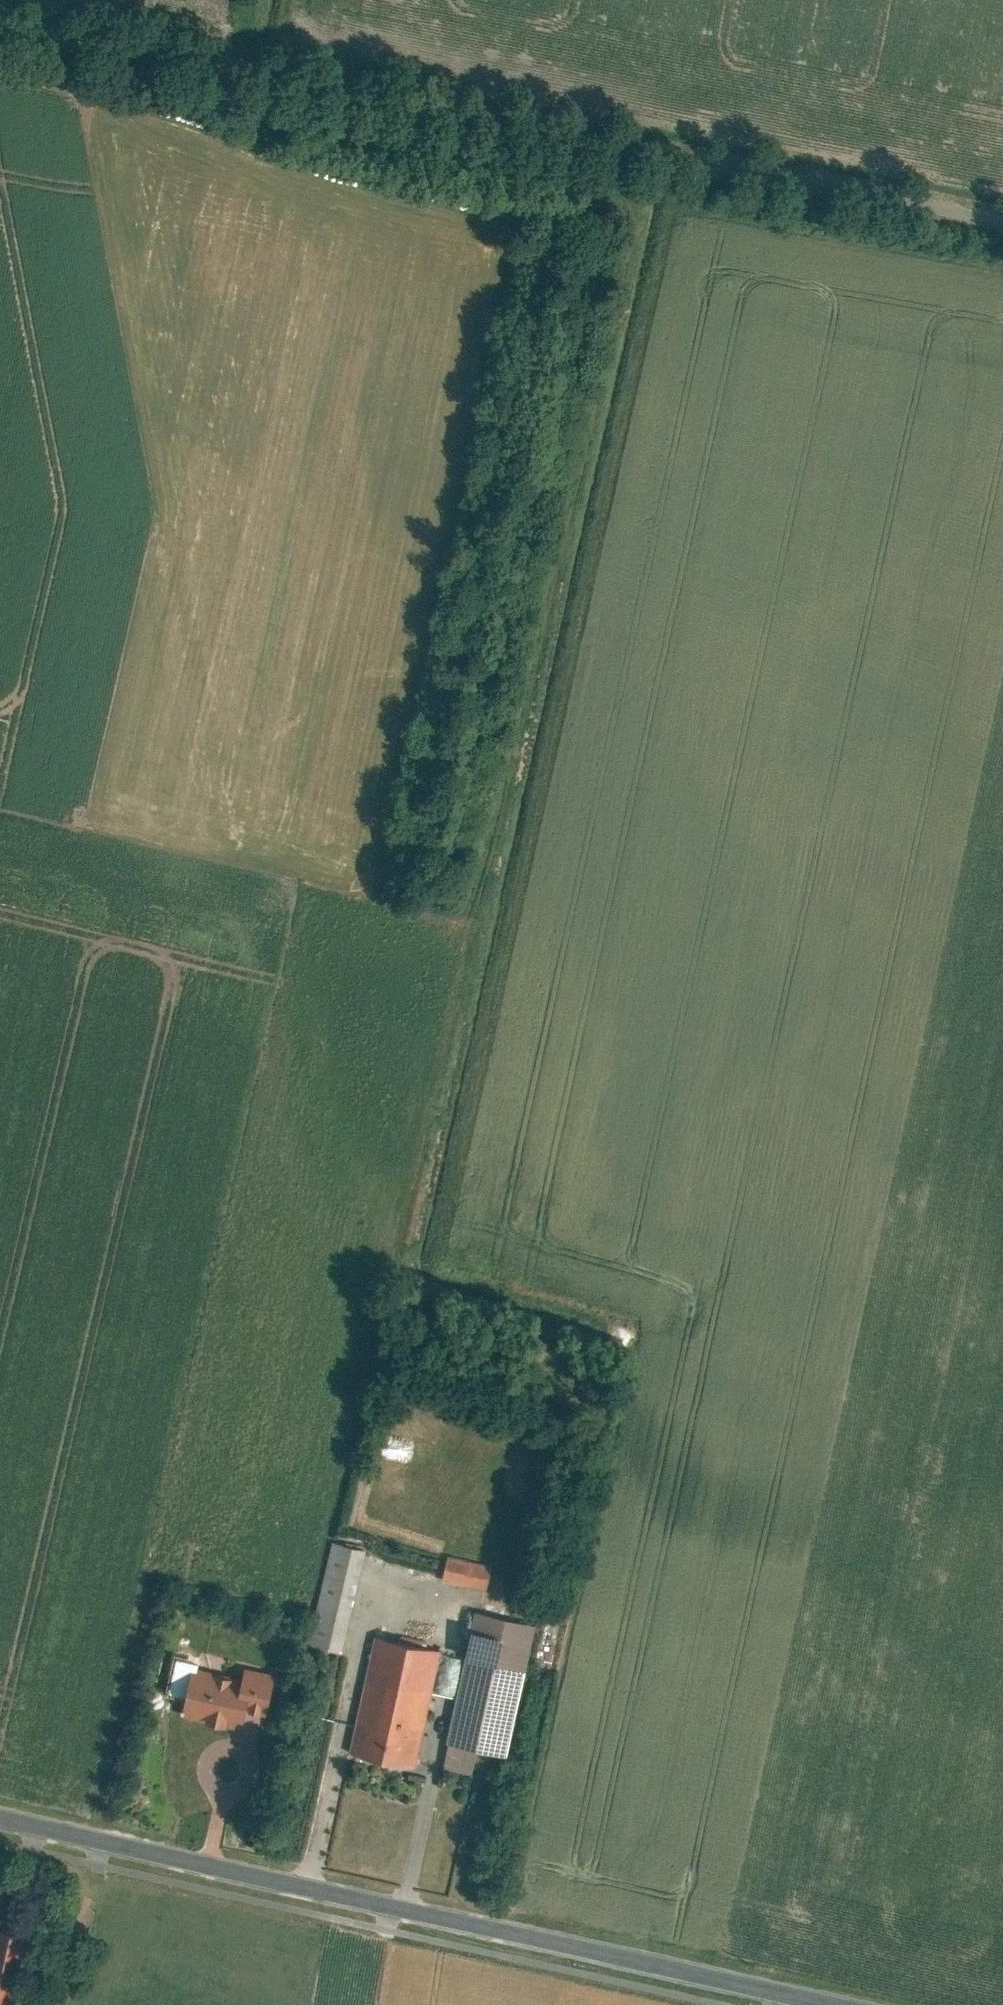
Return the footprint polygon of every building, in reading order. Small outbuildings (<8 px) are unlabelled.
[(353,1545),(333,1541),(311,1642),(331,1646),(353,1545)] [(492,1566),(447,1557),(442,1577),(488,1587),(492,1566)] [(536,1624),(477,1612),(449,1740),(508,1753),(536,1624)] [(439,1649),(378,1636),(354,1747),(415,1760),(439,1649)] [(244,1682),(197,1672),(189,1710),(248,1723),(254,1693),(272,1697),(278,1672),(248,1666),(244,1682)] [(0,1926),(0,2004),(11,2004),(24,1930),(0,1926)]
